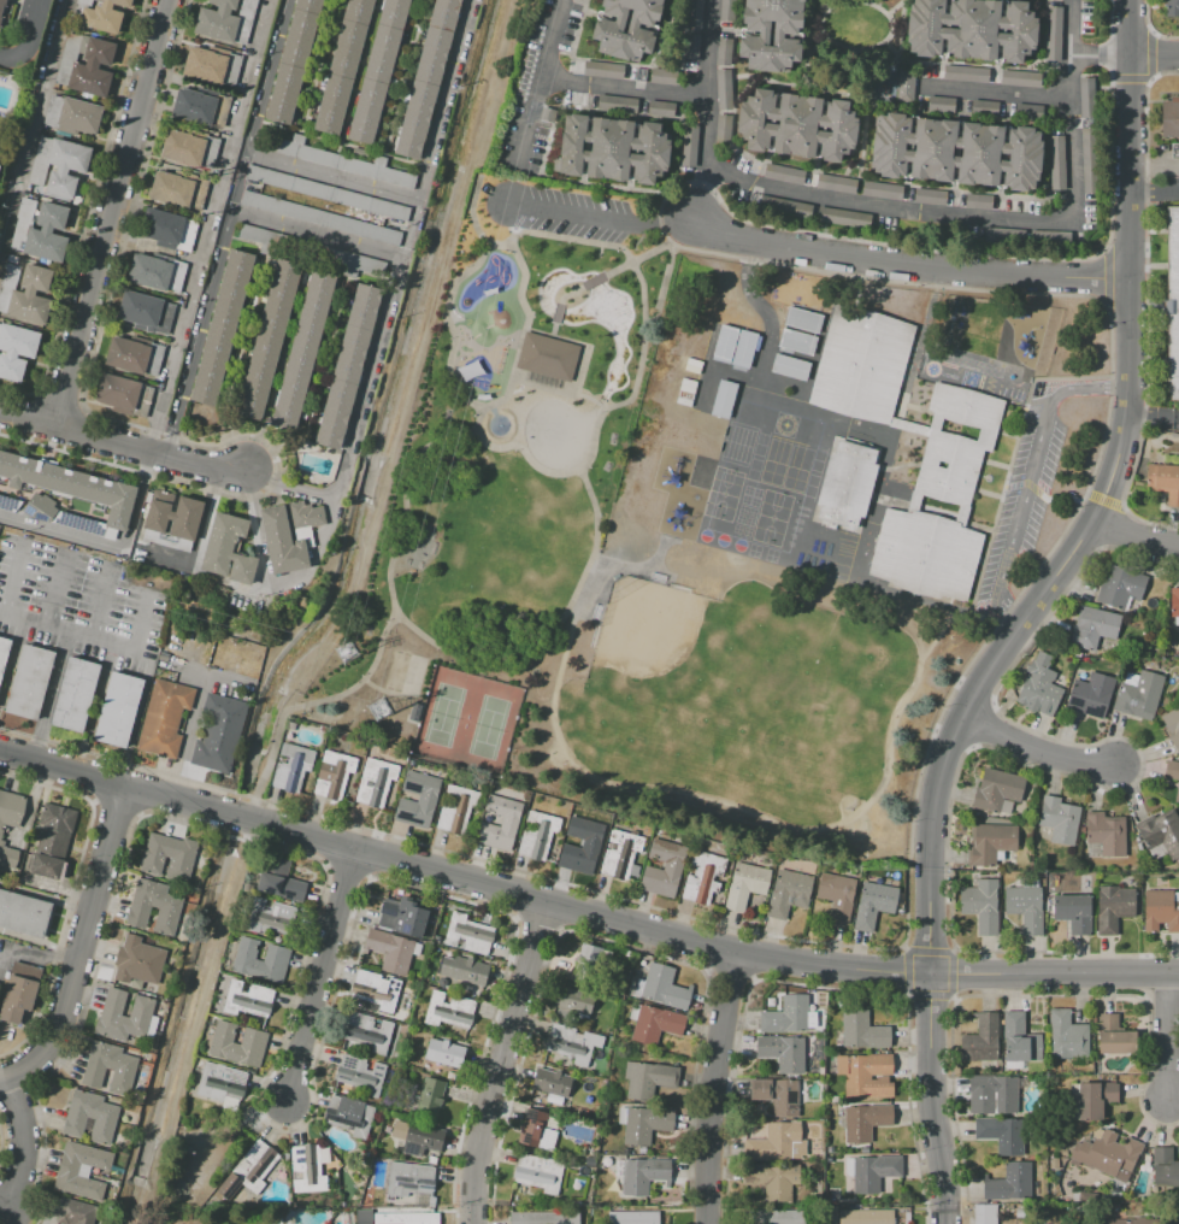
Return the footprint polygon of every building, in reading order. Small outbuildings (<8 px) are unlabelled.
[(102,2),(90,0),(130,0),(128,10),(113,5),(112,10),(124,13),(118,35),(79,24),(84,7),(93,10),(94,5),(101,7),(102,2)] [(207,4),(208,0),(259,0),(246,47),(194,33),(200,7),(218,12),(219,7),(207,4)] [(265,119),(297,0),(323,0),(289,125),(265,119)] [(313,133),(349,0),(372,0),(336,139),(313,133)] [(349,137),(386,0),(411,0),(373,143),(349,137)] [(394,154),(435,0),(460,0),(418,160),(394,154)] [(600,6),(601,0),(664,0),(659,22),(655,22),(654,28),(639,24),(638,29),(653,33),(652,36),(655,36),(652,53),(642,51),(639,63),(597,52),(600,40),(591,39),(596,20),(600,22),(601,18),(614,22),(615,17),(602,13),(603,7),(600,6)] [(734,0),(720,0),(719,20),(733,21),(734,0)] [(744,7),(745,0),(805,0),(804,2),(802,2),(802,12),(803,12),(801,29),(798,28),(797,35),(784,34),(783,39),(797,40),(797,43),(801,43),(800,63),(791,61),(790,67),(784,67),(784,72),(748,69),(749,64),(747,63),(747,57),(738,57),(739,39),(743,39),(743,35),(757,36),(759,31),(745,30),(745,24),(742,23),(743,7),(744,7)] [(949,13),(950,0),(955,1),(955,0),(1001,0),(1000,17),(1004,17),(1006,1),(1027,2),(1027,11),(1034,11),(1034,18),(1037,18),(1034,55),(1024,55),(1024,61),(1003,60),(1004,58),(1001,58),(1001,46),(997,46),(996,60),(951,57),(951,53),(945,53),(947,40),(943,39),(942,54),(933,53),(932,57),(915,55),(915,54),(909,53),(909,43),(906,43),(909,4),(913,4),(913,0),(945,0),(944,13),(949,13)] [(1166,16),(1166,0),(1178,0),(1178,16),(1166,16)] [(1060,6),(1046,6),(1045,60),(1059,60),(1060,6)] [(98,70),(111,73),(104,99),(67,89),(75,65),(86,67),(87,61),(83,60),(89,39),(117,46),(111,67),(99,64),(98,70)] [(190,41),(243,55),(234,90),(181,75),(190,41)] [(621,80),(623,65),(584,59),(582,74),(621,80)] [(988,69),(943,63),(941,78),(986,84),(988,69)] [(898,67),(914,69),(913,107),(896,107),(898,67)] [(999,85),(1039,86),(1039,71),(999,70),(999,85)] [(1093,77),(1079,77),(1078,117),(1093,117),(1093,77)] [(178,87),(231,101),(224,131),(170,117),(178,87)] [(747,95),(753,96),(755,88),(772,90),(772,93),(776,94),(774,108),(778,108),(780,93),(797,95),(797,96),(804,98),(804,96),(823,99),(820,114),(825,114),(826,101),(830,102),(831,99),(849,101),(848,111),(855,112),(854,118),(860,118),(855,149),(849,148),(848,155),(841,154),(839,163),(821,160),(823,159),(818,158),(820,143),(817,142),(814,158),(772,151),(774,136),(770,136),(768,148),(764,148),(764,152),(745,149),(747,140),(741,139),(742,133),(737,133),(742,101),(745,102),(747,95)] [(64,96),(102,107),(95,136),(57,126),(64,96)] [(926,111),(953,112),(954,97),(926,96),(926,111)] [(1171,96),(1178,96),(1178,136),(1161,136),(1161,101),(1171,101),(1171,96)] [(672,117),(674,103),(648,99),(646,114),(672,117)] [(872,172),(873,163),(871,163),(874,124),(877,124),(878,114),(886,116),(886,112),(904,114),(904,118),(912,118),(910,133),(914,134),(915,118),(933,119),(933,120),(941,122),(941,119),(956,122),(956,123),(957,123),(956,137),(961,137),(962,122),(979,124),(979,125),(986,126),(988,125),(1006,126),(1003,142),(1007,142),(1008,129),(1015,129),(1015,125),(1033,128),(1033,131),(1041,131),(1041,136),(1043,136),(1039,180),(1036,180),(1034,189),(1026,188),(1026,192),(1009,189),(1009,187),(1002,186),(1004,171),(1000,171),(998,186),(973,183),(973,184),(956,182),(957,167),(954,166),(951,182),(935,180),(935,178),(909,176),(912,161),(907,161),(906,176),(898,175),(898,178),(879,176),(880,173),(872,172)] [(565,114),(571,116),(571,113),(588,114),(585,130),(590,131),(591,116),(609,118),(608,119),(618,120),(618,118),(635,120),(633,137),(637,139),(638,124),(643,125),(643,123),(661,125),(660,133),(666,133),(665,140),(671,140),(667,172),(662,171),(661,177),(655,177),(654,184),(636,182),(636,178),(632,177),(633,166),(629,166),(626,181),(585,177),(588,161),(583,161),(582,176),(565,175),(565,173),(559,172),(559,171),(554,171),(555,158),(560,159),(565,114)] [(1082,193),(1096,193),(1094,127),(1080,127),(1082,193)] [(169,128),(207,137),(199,167),(160,157),(169,128)] [(255,146),(259,133),(417,176),(413,189),(255,146)] [(1049,190),(1064,189),(1063,135),(1048,136),(1049,190)] [(51,171),(57,173),(59,166),(47,163),(54,139),(93,149),(86,173),(69,169),(66,176),(78,180),(72,200),(45,192),(51,171)] [(1178,157),(1178,143),(1170,143),(1171,158),(1178,157)] [(406,222),(243,177),(247,164),(409,210),(406,222)] [(802,183),(804,169),(764,164),(762,178),(802,183)] [(195,183),(189,208),(148,198),(155,171),(195,183)] [(815,187),(853,193),(856,180),(817,173),(815,187)] [(860,196),(900,199),(901,185),(861,181),(860,196)] [(240,202),(243,188),(401,231),(396,246),(240,202)] [(51,235),(67,240),(61,263),(23,253),(30,229),(39,231),(41,224),(37,223),(43,202),(69,210),(64,230),(53,226),(51,235)] [(870,215),(818,205),(815,219),(867,229),(870,215)] [(1167,207),(1178,207),(1178,400),(1171,400),(1171,376),(1167,376),(1167,207)] [(147,208),(184,219),(176,246),(140,235),(147,208)] [(383,276),(237,235),(241,223),(387,264),(383,276)] [(190,399),(231,249),(255,257),(214,405),(190,399)] [(173,263),(165,292),(128,282),(136,253),(173,263)] [(277,259),(301,265),(259,419),(235,412),(277,259)] [(26,263),(54,270),(48,293),(36,289),(35,296),(53,301),(46,326),(6,316),(13,290),(23,293),(25,287),(20,286),(26,263)] [(269,424),(312,269),(335,275),(293,431),(269,424)] [(358,284),(384,292),(341,449),(314,442),(358,284)] [(124,292),(161,301),(154,328),(117,318),(124,292)] [(808,402),(833,305),(876,313),(915,326),(890,424),(847,417),(808,402)] [(783,325),(788,306),(824,316),(819,334),(783,325)] [(20,384),(0,378),(0,356),(5,357),(6,351),(0,349),(0,334),(2,324),(41,334),(35,358),(17,353),(16,359),(26,363),(20,384)] [(711,360),(720,324),(738,329),(729,365),(711,360)] [(810,355),(777,347),(783,328),(817,337),(810,355)] [(739,329),(759,334),(749,370),(731,365),(739,329)] [(570,382),(517,367),(526,330),(580,345),(570,382)] [(151,347),(142,375),(105,364),(112,336),(151,347)] [(776,354),(810,363),(806,382),(771,372),(776,354)] [(101,373),(141,384),(134,411),(95,399),(101,373)] [(696,382),(690,407),(676,402),(683,378),(696,382)] [(719,379),(737,384),(729,419),(711,414),(719,379)] [(963,529),(984,534),(966,601),(941,595),(939,600),(891,587),(892,582),(867,576),(885,508),(907,513),(913,492),(935,412),(927,411),(935,382),(1006,401),(991,452),(984,451),(968,506),(969,507),(963,529)] [(833,436),(845,440),(845,437),(872,445),(871,446),(879,448),(876,464),(878,465),(863,518),(860,517),(856,529),(817,518),(820,506),(815,505),(833,436)] [(8,478),(0,476),(0,450),(135,488),(123,531),(106,525),(111,506),(22,481),(19,490),(6,487),(8,478)] [(1146,464),(1178,467),(1178,507),(1166,506),(1167,492),(1145,490),(1146,464)] [(173,520),(169,519),(164,534),(143,528),(154,490),(175,495),(171,511),(176,513),(179,498),(204,504),(193,542),(169,535),(173,520)] [(28,502),(35,493),(41,498),(43,494),(54,502),(53,505),(58,508),(52,518),(28,502)] [(295,531),(289,502),(302,500),(303,505),(312,504),(312,507),(322,505),(325,526),(295,531)] [(260,510),(285,505),(291,541),(303,539),(310,569),(272,575),(260,510)] [(216,512),(250,520),(246,540),(241,539),(236,553),(258,559),(250,585),(199,571),(216,512)] [(1095,601),(1108,563),(1148,578),(1140,600),(1128,596),(1124,611),(1095,601)] [(1169,588),(1178,588),(1178,625),(1174,625),(1174,617),(1169,617),(1169,588)] [(1122,616),(1115,641),(1098,636),(1095,652),(1066,645),(1072,624),(1074,625),(1079,605),(1122,616)] [(10,641),(0,676),(0,638),(10,641)] [(4,711),(22,645),(54,653),(36,719),(4,711)] [(1015,701),(1028,672),(1025,671),(1031,659),(1033,660),(1037,651),(1054,658),(1049,669),(1056,672),(1056,675),(1067,681),(1051,717),(1015,701)] [(70,658),(101,666),(83,734),(52,725),(70,658)] [(1165,676),(1150,720),(1113,708),(1121,681),(1124,682),(1126,672),(1138,676),(1140,669),(1165,676)] [(95,740),(113,670),(145,678),(125,748),(95,740)] [(1115,678),(1103,719),(1065,707),(1073,679),(1087,683),(1089,681),(1086,681),(1090,670),(1115,678)] [(155,679),(194,689),(188,711),(182,710),(176,734),(181,735),(175,758),(136,748),(155,679)] [(194,763),(212,696),(248,706),(229,772),(194,763)] [(1160,717),(1178,705),(1178,753),(1178,754),(1168,737),(1171,736),(1160,717)] [(282,742),(317,752),(311,775),(303,772),(299,793),(271,784),(282,742)] [(316,792),(326,752),(356,760),(353,773),(348,772),(340,799),(316,792)] [(367,759),(399,767),(395,781),(390,779),(382,810),(355,802),(367,759)] [(1169,760),(1178,761),(1178,803),(1174,802),(1178,779),(1166,778),(1169,760)] [(984,767),(1026,777),(1020,802),(1003,799),(1002,799),(1013,802),(1009,814),(1000,812),(998,814),(972,808),(977,787),(979,787),(984,767)] [(394,818),(400,798),(415,802),(418,795),(401,790),(407,771),(442,781),(429,829),(394,818)] [(448,785),(481,794),(477,806),(472,805),(464,834),(436,826),(442,804),(452,806),(453,800),(444,798),(448,785)] [(14,871),(19,852),(4,848),(6,842),(1,841),(5,825),(17,829),(25,799),(0,792),(0,867),(14,871)] [(490,795),(524,804),(511,852),(477,843),(482,822),(499,826),(502,816),(485,811),(490,795)] [(1073,847),(1034,840),(1043,795),(1061,799),(1061,804),(1080,807),(1073,847)] [(48,804),(77,812),(59,879),(29,872),(48,804)] [(1173,808),(1178,820),(1178,856),(1171,860),(1167,853),(1153,860),(1134,824),(1154,814),(1155,817),(1173,808)] [(518,854),(525,830),(532,832),(535,824),(527,822),(530,810),(561,818),(556,834),(553,832),(544,861),(518,854)] [(1085,811),(1103,811),(1103,817),(1125,817),(1126,858),(1101,858),(1101,843),(1086,843),(1085,811)] [(570,817),(605,825),(591,873),(556,864),(562,843),(580,848),(583,840),(565,835),(570,817)] [(971,824),(1018,826),(1016,851),(996,851),(996,867),(966,866),(967,846),(971,846),(971,824)] [(612,829),(643,837),(638,853),(635,852),(627,881),(600,873),(607,848),(615,851),(617,845),(608,842),(612,829)] [(185,884),(165,878),(170,857),(165,855),(159,877),(140,871),(151,831),(196,845),(185,884)] [(686,847),(673,899),(638,889),(644,865),(664,871),(666,863),(647,857),(653,837),(686,847)] [(727,859),(723,875),(717,873),(709,904),(682,896),(692,854),(712,860),(713,855),(727,859)] [(271,855),(290,861),(287,877),(307,883),(302,902),(260,891),(271,855)] [(771,870),(766,896),(748,893),(743,913),(724,910),(733,863),(771,870)] [(812,877),(806,907),(789,905),(786,920),(766,917),(774,870),(812,877)] [(847,928),(827,924),(832,901),(815,898),(820,872),(856,879),(847,928)] [(126,923),(138,878),(167,887),(166,895),(184,900),(173,936),(153,930),(159,908),(151,906),(145,928),(126,923)] [(998,936),(977,936),(977,913),(960,913),(960,888),(977,888),(977,879),(998,879),(998,936)] [(854,929),(862,882),(898,888),(894,914),(876,911),(872,932),(854,929)] [(1097,935),(1097,887),(1119,887),(1119,889),(1134,889),(1134,917),(1116,917),(1116,935),(1097,935)] [(1042,935),(1022,935),(1022,913),(1004,913),(1004,888),(1042,888),(1042,935)] [(43,940),(0,928),(0,890),(53,905),(43,940)] [(1173,893),(1178,893),(1178,932),(1163,932),(1163,923),(1157,923),(1157,932),(1144,932),(1144,891),(1173,891),(1173,893)] [(1091,935),(1069,935),(1069,920),(1053,920),(1053,895),(1091,895),(1091,935)] [(420,938),(377,926),(385,896),(400,901),(401,896),(430,904),(420,938)] [(257,898),(299,908),(294,926),(252,914),(257,898)] [(453,912),(466,916),(465,919),(494,928),(487,954),(443,942),(453,912)] [(370,928),(415,940),(406,977),(381,970),(385,953),(369,949),(367,955),(362,954),(370,928)] [(158,987),(129,979),(128,984),(112,981),(125,932),(153,940),(152,946),(167,951),(158,987)] [(441,936),(438,943),(431,941),(434,935),(441,936)] [(242,936),(259,941),(255,958),(263,960),(267,943),(290,949),(281,984),(232,971),(242,936)] [(582,942),(608,949),(599,984),(573,977),(582,942)] [(489,970),(484,987),(436,973),(441,957),(464,963),(465,958),(472,959),(471,965),(489,970)] [(20,1025),(0,1020),(0,1015),(14,963),(42,970),(31,1013),(25,1011),(20,1025)] [(632,995),(637,978),(645,979),(650,963),(676,969),(671,985),(688,989),(689,984),(692,985),(686,1010),(632,995)] [(393,1014),(377,1010),(379,1002),(352,994),(359,970),(401,982),(393,1014)] [(275,991),(267,1018),(237,1010),(235,1018),(222,1014),(231,979),(243,982),(242,987),(250,989),(252,984),(275,991)] [(95,1031),(108,985),(128,990),(120,1016),(129,1017),(136,993),(154,998),(143,1038),(128,1035),(126,1040),(95,1031)] [(434,989),(444,991),(442,1001),(458,1006),(460,996),(476,1000),(467,1029),(438,1020),(437,1026),(424,1023),(434,989)] [(556,994),(593,1004),(589,1014),(554,1005),(556,994)] [(760,1032),(760,1012),(782,1012),(782,994),(807,994),(807,1012),(815,1012),(815,1026),(807,1026),(807,1032),(760,1032)] [(633,1001),(686,1017),(682,1036),(660,1030),(656,1047),(630,1040),(636,1020),(629,1019),(633,1001)] [(891,1047),(842,1047),(842,1008),(868,1008),(868,1026),(891,1026),(891,1047)] [(1049,1008),(1069,1008),(1069,1024),(1089,1024),(1089,1059),(1049,1059),(1049,1008)] [(342,1043),(350,1011),(394,1022),(384,1055),(342,1043)] [(1041,1061),(1003,1061),(1003,1011),(1024,1011),(1024,1034),(1041,1034),(1041,1061)] [(998,1060),(960,1060),(960,1035),(978,1035),(978,1012),(998,1012),(998,1060)] [(1097,1013),(1119,1013),(1119,1032),(1137,1032),(1137,1053),(1097,1053),(1097,1013)] [(218,1020),(266,1034),(257,1070),(208,1057),(218,1020)] [(589,1067),(540,1054),(548,1020),(599,1035),(589,1067)] [(803,1073),(778,1073),(778,1057),(756,1057),(756,1037),(803,1037),(803,1073)] [(126,1095),(107,1089),(112,1070),(106,1069),(100,1088),(81,1082),(92,1038),(123,1047),(122,1053),(137,1058),(126,1095)] [(431,1038),(466,1048),(460,1070),(425,1060),(431,1038)] [(376,1098),(367,1095),(369,1088),(337,1079),(344,1053),(367,1059),(365,1071),(371,1073),(375,1061),(385,1065),(376,1098)] [(894,1054),(894,1075),(890,1075),(890,1083),(894,1083),(894,1098),(845,1098),(845,1075),(837,1075),(837,1054),(894,1054)] [(248,1072),(237,1111),(222,1107),(224,1102),(196,1094),(205,1060),(248,1072)] [(680,1067),(677,1088),(654,1085),(653,1102),(626,1099),(629,1081),(625,1079),(626,1061),(680,1067)] [(562,1105),(546,1100),(547,1094),(531,1089),(537,1066),(570,1076),(562,1105)] [(1016,1113),(969,1113),(969,1076),(1016,1076),(1016,1113)] [(425,1077),(447,1083),(437,1117),(415,1112),(425,1077)] [(797,1117),(772,1117),(772,1100),(749,1100),(749,1079),(797,1079),(797,1117)] [(1079,1083),(1118,1083),(1118,1104),(1102,1104),(1102,1120),(1079,1120),(1079,1083)] [(61,1130),(73,1087),(104,1095),(102,1101),(120,1106),(110,1143),(89,1138),(90,1131),(82,1129),(79,1136),(61,1130)] [(324,1119),(331,1095),(375,1107),(365,1141),(352,1137),(354,1128),(324,1119)] [(844,1143),(844,1105),(892,1105),(892,1125),(872,1125),(872,1143),(844,1143)] [(527,1107),(546,1113),(536,1148),(524,1144),(526,1134),(520,1132),(527,1107)] [(618,1107),(676,1111),(674,1130),(652,1129),(650,1146),(624,1144),(625,1124),(618,1124),(618,1107)] [(446,1131),(441,1149),(424,1144),(420,1157),(402,1152),(405,1140),(390,1136),(395,1118),(446,1131)] [(1022,1157),(997,1157),(997,1138),(974,1138),(974,1118),(1022,1118),(1022,1157)] [(744,1159),(744,1138),(766,1138),(766,1122),(801,1122),(801,1142),(792,1142),(792,1159),(744,1159)] [(1069,1159),(1077,1142),(1080,1143),(1081,1140),(1091,1143),(1093,1137),(1100,1141),(1104,1129),(1118,1135),(1114,1142),(1122,1146),(1126,1137),(1143,1144),(1126,1183),(1069,1159)] [(100,1205),(51,1191),(65,1138),(114,1152),(108,1172),(89,1166),(86,1177),(106,1183),(100,1205)] [(279,1157),(260,1181),(265,1184),(255,1195),(242,1184),(228,1201),(214,1189),(258,1138),(279,1157)] [(819,1141),(819,1151),(810,1151),(810,1141),(819,1141)] [(317,1146),(319,1177),(325,1177),(326,1190),(295,1191),(293,1147),(317,1146)] [(1173,1161),(1178,1161),(1178,1187),(1154,1187),(1153,1147),(1172,1147),(1173,1161)] [(565,1164),(559,1193),(513,1183),(519,1154),(565,1164)] [(854,1193),(854,1158),(878,1158),(878,1157),(902,1157),(902,1177),(879,1177),(879,1193),(854,1193)] [(1049,1157),(1059,1157),(1059,1170),(1049,1170),(1049,1157)] [(671,1159),(670,1182),(649,1181),(649,1196),(620,1195),(621,1176),(615,1176),(617,1159),(647,1160),(647,1158),(671,1159)] [(401,1206),(401,1197),(405,1197),(405,1195),(387,1194),(391,1161),(435,1166),(431,1197),(435,1197),(435,1206),(401,1206)] [(983,1200),(983,1175),(989,1175),(989,1179),(1004,1179),(1004,1161),(1030,1161),(1030,1200),(983,1200)] [(791,1202),(765,1202),(765,1182),(744,1182),(744,1164),(798,1164),(798,1184),(791,1184),(791,1202)] [(839,1188),(839,1201),(829,1201),(829,1188),(839,1188)] [(96,1208),(92,1223),(65,1223),(55,1222),(61,1199),(96,1208)] [(997,1204),(997,1223),(974,1223),(974,1204),(997,1204)] [(802,1209),(746,1210),(746,1223),(802,1223),(802,1209)] [(371,1210),(372,1223),(356,1223),(356,1210),(371,1210)] [(659,1211),(659,1223),(608,1223),(608,1212),(659,1211)] [(894,1211),(894,1223),(842,1223),(842,1211),(894,1211)] [(578,1212),(578,1223),(511,1223),(511,1212),(578,1212)] [(424,1213),(424,1223),(375,1223),(375,1213),(424,1213)]
